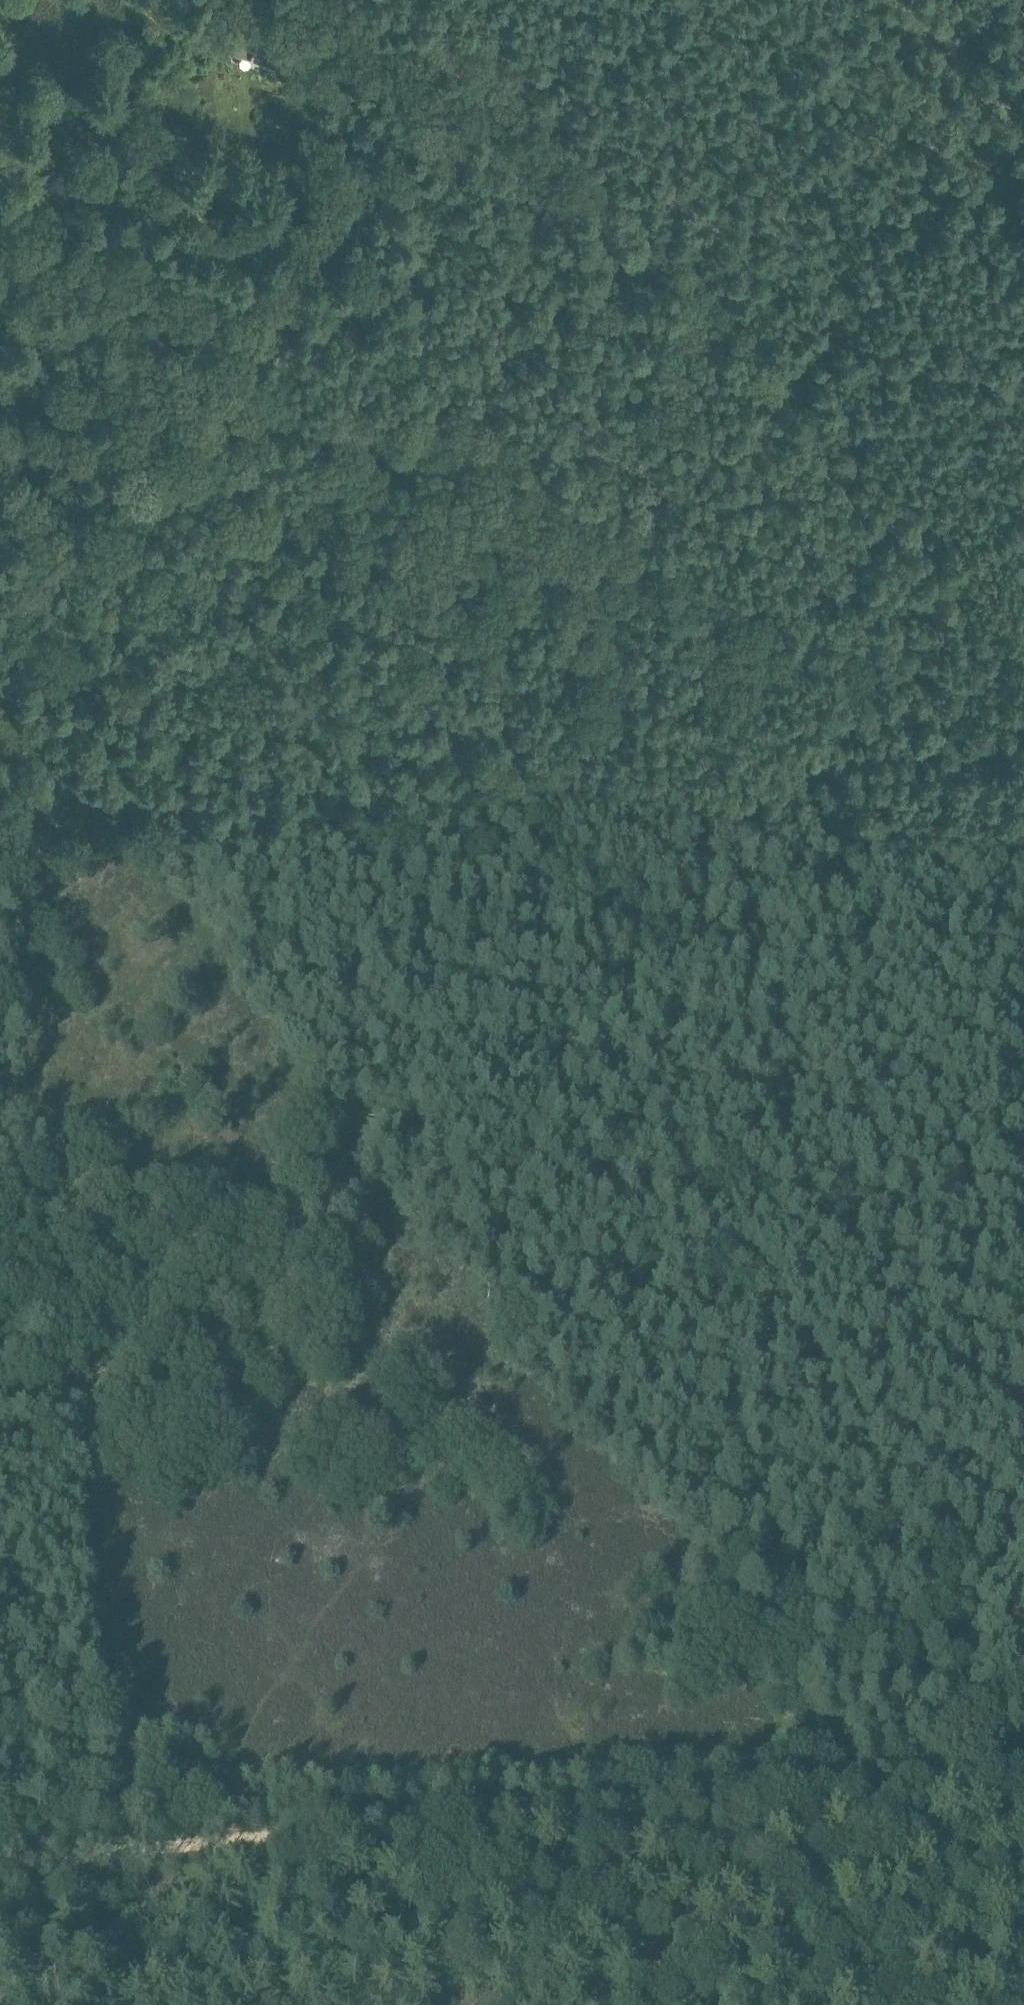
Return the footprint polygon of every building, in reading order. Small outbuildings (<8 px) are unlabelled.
[(286,39),(249,28),(240,53),(263,61),(264,59),(276,64),(286,39)]
